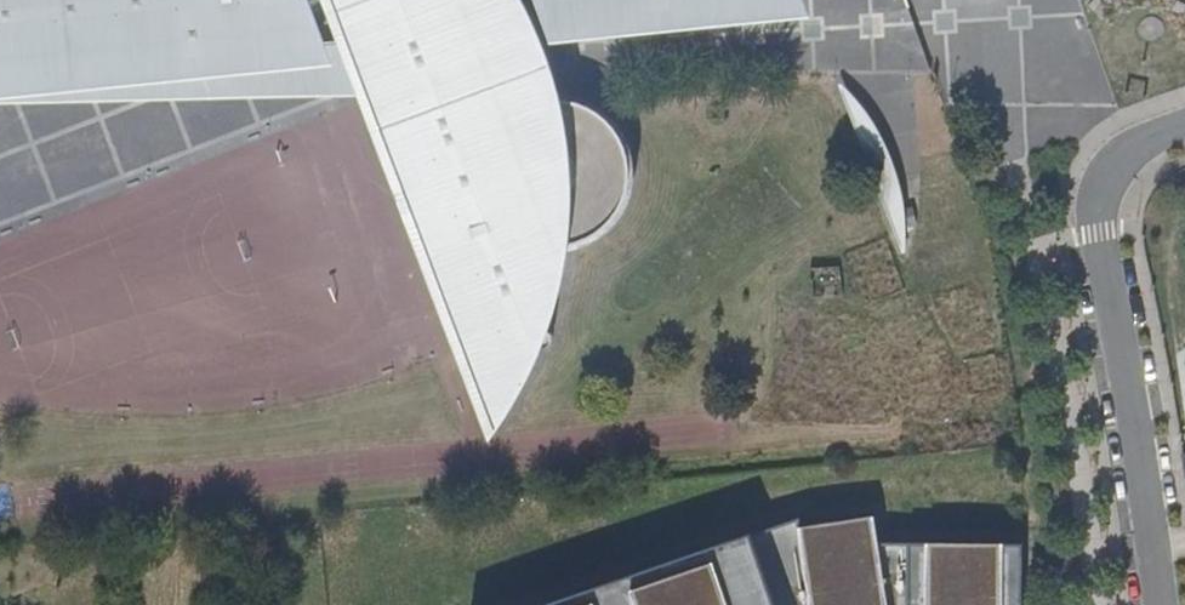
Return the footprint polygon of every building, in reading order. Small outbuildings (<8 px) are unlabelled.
[(113,90),(207,88),(321,86),(367,84),(409,195),(407,202),(408,208),(413,213),(447,301),(469,359),(490,417),(495,432),(504,422),(528,386),(534,374),(534,372),(549,345),(563,298),(571,255),(571,249),(572,249),(583,252),(586,251),(599,246),(617,233),(628,221),(638,204),(642,188),(644,180),(640,164),(637,150),(631,138),(625,130),(609,118),(593,107),(577,104),(567,103),(556,105),(552,97),(547,84),(538,59),(526,29),(513,2),(512,0),(0,0),(0,93),(113,90)] [(557,25),(768,0),(554,0),(557,25)] [(1025,543),(876,538),(877,513),(801,512),(523,604),(1023,604),(1025,543)]
